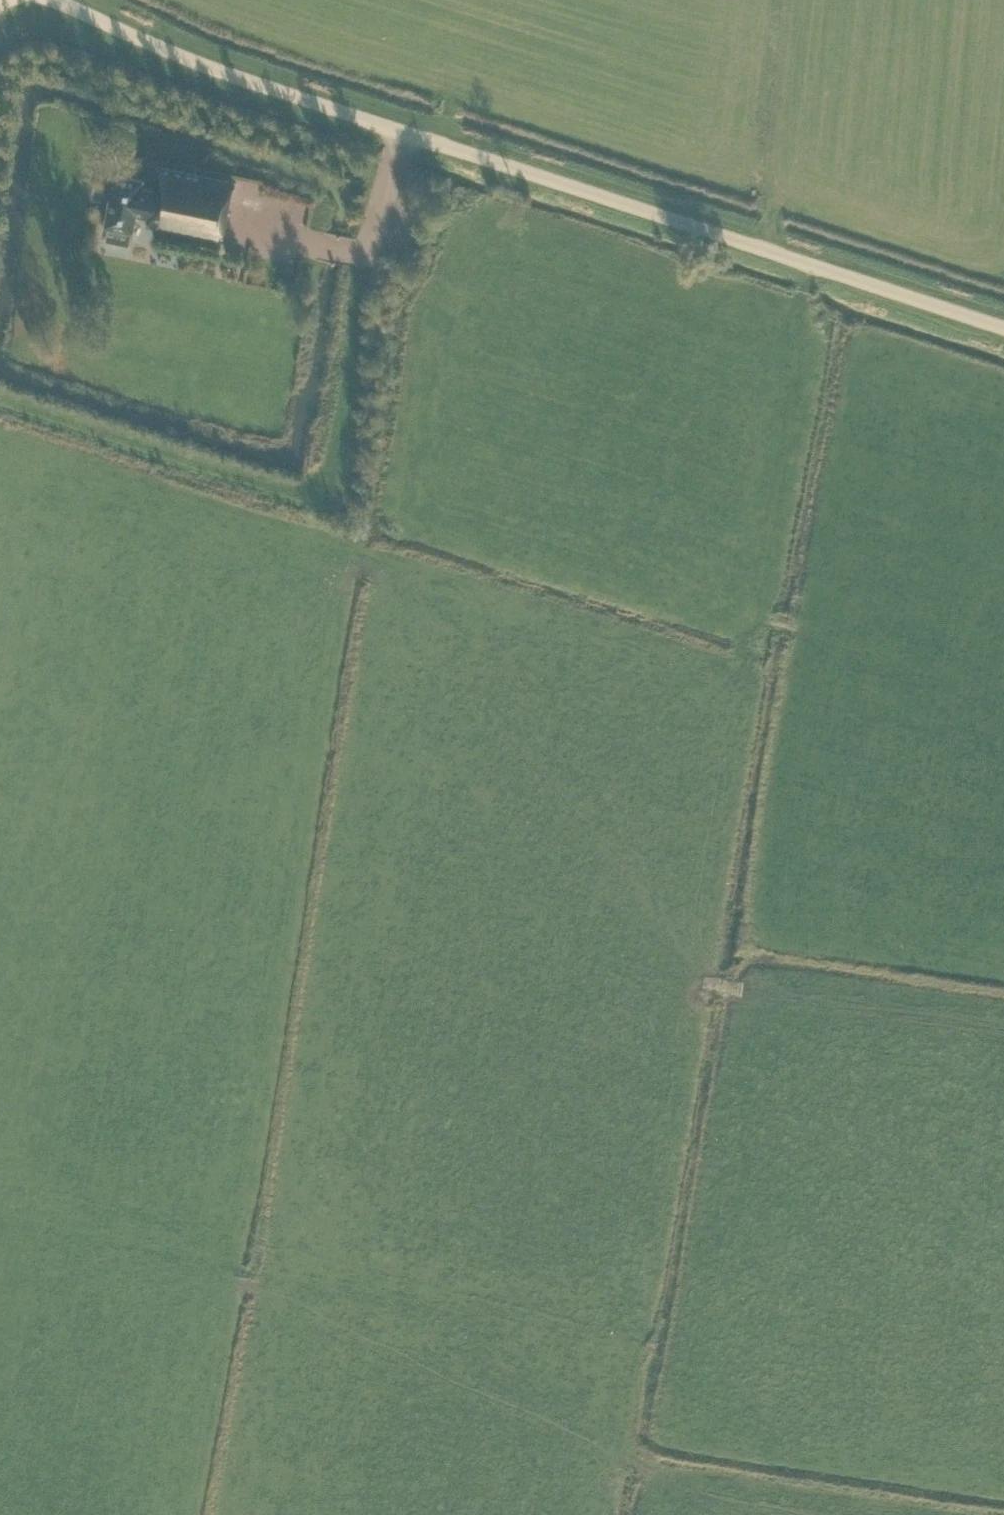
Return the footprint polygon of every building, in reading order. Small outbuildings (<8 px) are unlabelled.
[(129,242),(131,229),(133,229),(136,214),(149,216),(149,218),(159,220),(158,226),(222,240),(234,181),(160,166),(155,189),(142,186),(144,178),(116,173),(106,224),(109,225),(107,238),(129,242)]
